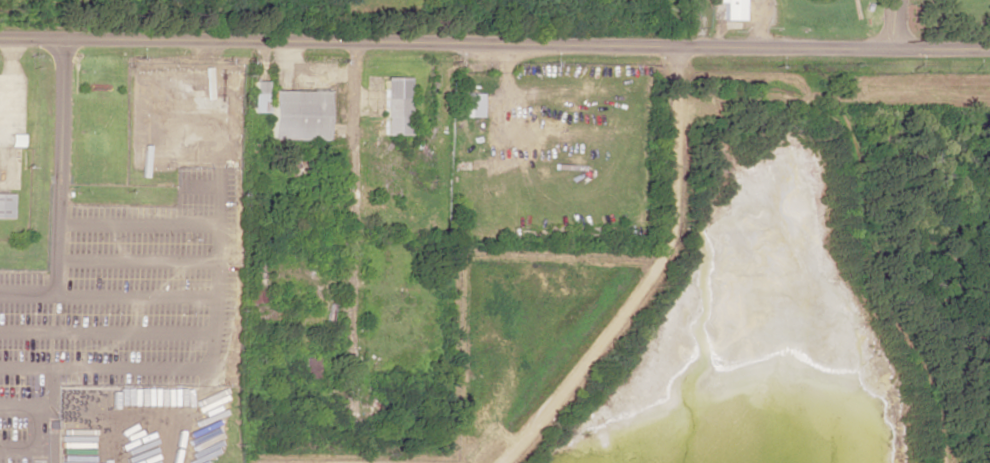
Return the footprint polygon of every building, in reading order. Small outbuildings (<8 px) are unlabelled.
[(714,2),(723,3),(722,21),(741,21),(742,0),(714,0),(714,2)] [(382,135),(407,135),(407,78),(382,78),(382,135)] [(266,82),(251,81),(251,113),(266,113),(266,82)] [(268,140),(324,141),(325,92),(269,90),(268,140)] [(480,93),(452,93),(451,117),(479,117),(480,93)] [(13,219),(14,194),(0,193),(0,218),(13,219)] [(255,291),(255,271),(246,271),(247,305),(264,304),(263,290),(255,291)] [(317,358),(302,357),(302,379),(316,379),(317,358)]
